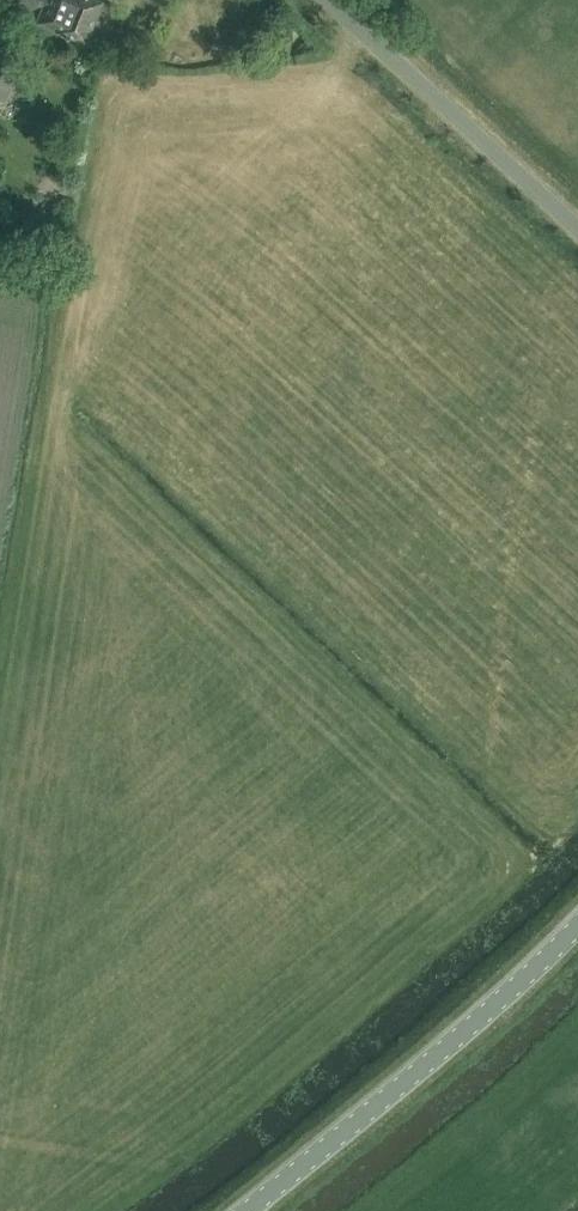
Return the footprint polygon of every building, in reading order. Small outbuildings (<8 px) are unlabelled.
[(44,12),(40,20),(62,28),(61,30),(89,40),(103,0),(12,0),(44,12)] [(4,96),(13,80),(6,76),(7,68),(12,58),(0,51),(0,94),(4,96)]
